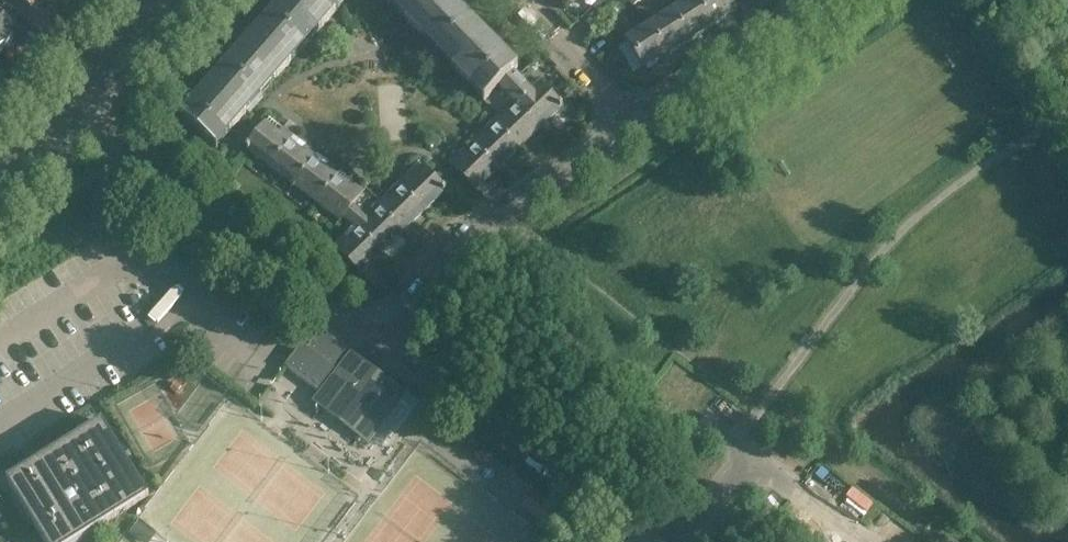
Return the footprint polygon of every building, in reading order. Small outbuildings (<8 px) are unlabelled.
[(31,9),(37,2),(41,5),(46,0),(21,0),(31,9)] [(271,16),(304,46),(346,0),(285,0),(271,16)] [(387,3),(435,52),(469,19),(451,0),(390,0),(387,3)] [(593,8),(602,16),(613,5),(608,0),(601,0),(593,8)] [(671,11),(690,41),(713,26),(696,0),(688,0),(671,11)] [(713,26),(736,12),(728,0),(696,0),(713,26)] [(671,11),(648,25),(667,55),(690,41),(671,11)] [(12,38),(8,35),(15,28),(0,15),(0,53),(12,38)] [(259,98),(304,46),(271,16),(225,68),(259,98)] [(469,19),(435,52),(484,101),(518,68),(469,19)] [(667,55),(648,25),(624,40),(643,70),(667,55)] [(259,98),(225,68),(180,119),(214,149),(259,98)] [(548,118),(562,105),(540,83),(528,95),(513,79),(502,89),(517,104),(536,123),(545,115),(548,118)] [(527,139),(540,127),(536,123),(517,104),(505,115),(500,110),(491,119),(496,124),(515,144),(524,135),(527,139)] [(245,149),(270,167),(289,142),(292,138),(281,129),(277,134),(264,124),(245,149)] [(470,139),(475,144),(493,164),(503,155),(506,159),(518,147),(515,144),(496,124),(484,136),(479,131),(470,139)] [(289,142),(270,167),(293,185),(312,160),(316,155),(305,147),(302,152),(289,142)] [(497,168),(493,164),(475,144),(463,156),(458,151),(448,160),(472,185),(481,176),(485,180),(497,168)] [(312,160),(293,185),(317,202),(336,177),(339,172),(329,164),(325,169),(312,160)] [(398,183),(402,187),(421,206),(429,198),(433,202),(446,189),(424,166),(411,178),(407,174),(398,183)] [(336,177),(317,202),(341,220),(344,217),(352,223),(360,211),(353,205),(364,190),(353,182),(349,187),(336,177)] [(376,203),(380,207),(399,227),(408,219),(412,222),(425,210),(421,206),(402,187),(390,199),(386,195),(376,203)] [(360,211),(352,223),(359,228),(378,247),(387,239),(390,243),(403,231),(399,227),(380,207),(370,218),(360,211)] [(382,252),(378,247),(359,228),(348,239),(344,235),(333,246),(360,274),(382,252)] [(185,236),(176,229),(170,238),(179,245),(185,236)] [(351,355),(320,331),(307,347),(302,343),(293,355),(285,366),(327,399),(325,403),(382,447),(411,409),(348,359),(351,355)] [(12,372),(0,350),(0,378),(12,372)] [(27,467),(5,481),(44,541),(75,541),(148,497),(101,421),(27,467)]
